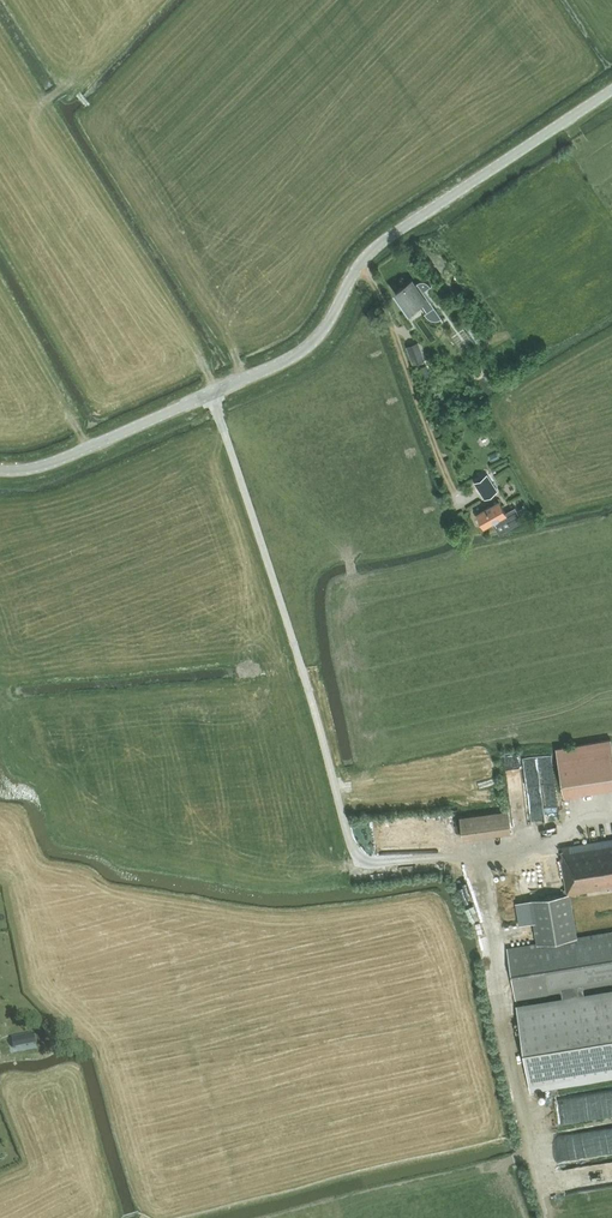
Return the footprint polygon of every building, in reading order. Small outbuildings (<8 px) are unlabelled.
[(417,283),(415,284),(412,280),(396,291),(410,310),(420,302),(427,311),(424,313),(425,313),(426,315),(427,316),(429,317),(429,318),(430,318),(431,319),(433,319),(435,320),(437,320),(438,320),(439,319),(440,319),(442,317),(443,319),(444,319),(423,290),(431,285),(430,284),(430,285),(429,284),(428,283),(427,282),(426,281),(425,281),(424,281),(422,280),(421,280),(420,281),(419,281),(417,282),(417,281),(416,282),(417,283)] [(460,333),(467,346),(481,338),(473,325),(460,333)] [(424,360),(417,342),(406,346),(413,365),(422,361),(424,360)] [(484,498),(496,490),(487,475),(475,482),(484,498)] [(516,510),(515,508),(506,514),(499,501),(477,513),(484,526),(494,521),(500,531),(521,519),(521,518),(516,510)] [(526,505),(518,509),(523,517),(530,513),(526,505)] [(610,738),(555,747),(563,796),(611,788),(611,751),(610,738)] [(530,827),(560,824),(555,763),(526,766),(530,827)] [(460,816),(462,838),(511,832),(508,810),(460,816)] [(561,847),(563,859),(561,859),(567,894),(569,893),(611,886),(611,839),(561,847)] [(536,944),(576,937),(569,893),(567,894),(529,900),(536,944)] [(611,982),(611,931),(576,937),(536,944),(507,949),(515,999),(560,991),(562,1001),(517,1009),(531,1089),(611,1075),(611,992),(584,997),(582,988),(611,982)] [(26,1035),(28,1048),(36,1046),(34,1034),(26,1035)]
